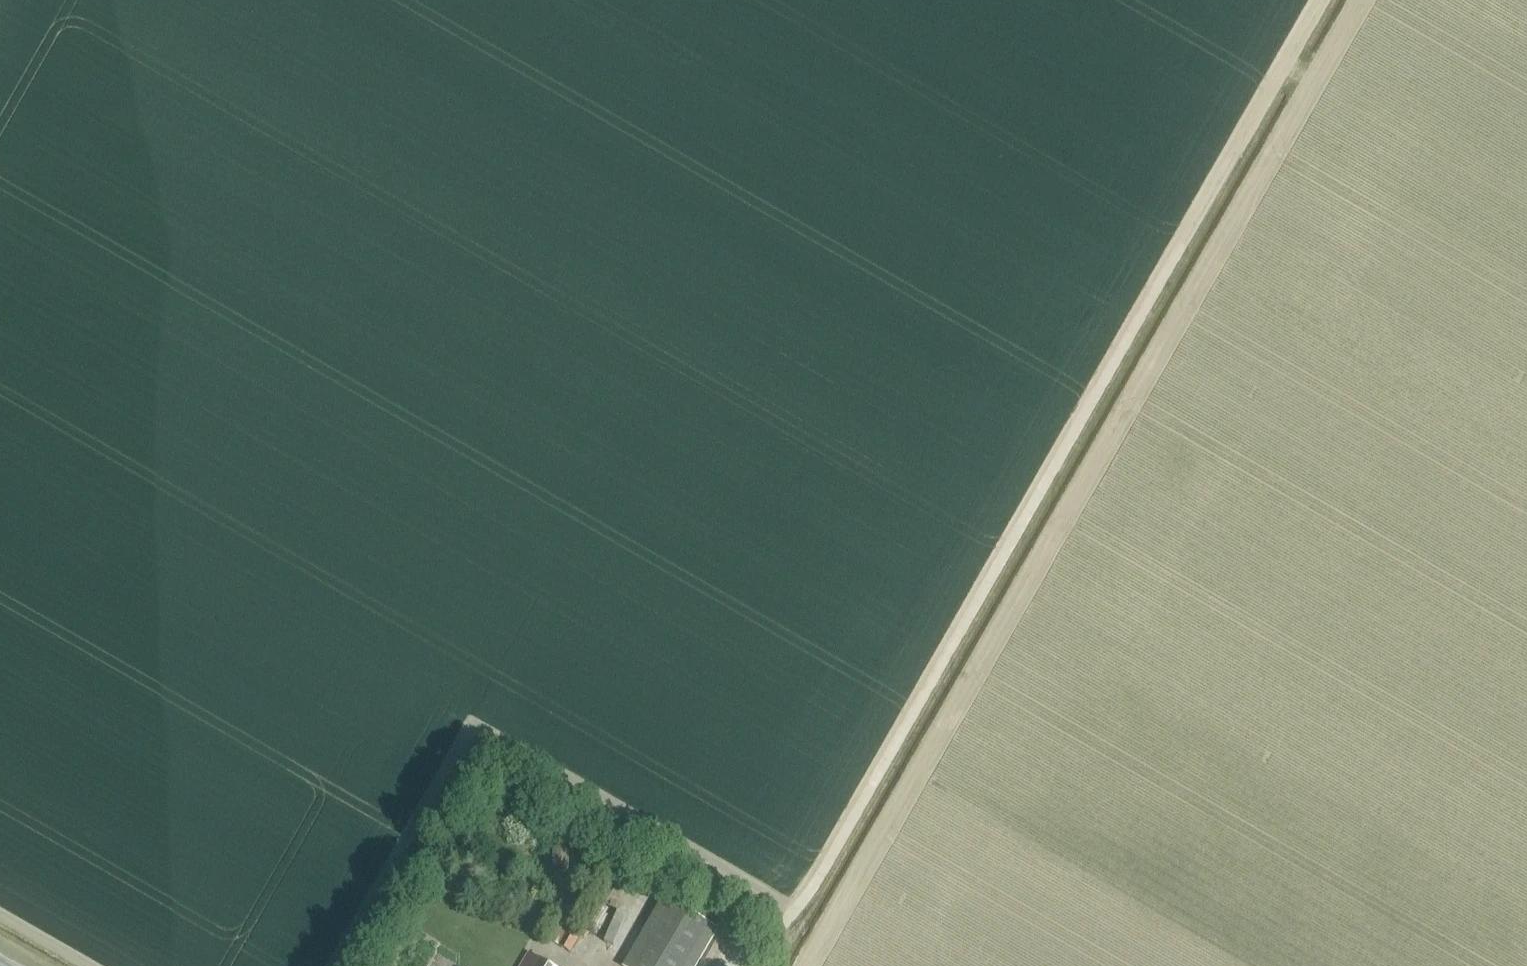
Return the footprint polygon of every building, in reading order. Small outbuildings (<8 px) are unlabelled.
[(634,895),(618,884),(601,910),(618,920),(634,895)] [(623,965),(694,965),(716,928),(662,897),(623,965)] [(566,951),(577,935),(567,929),(557,944),(566,951)] [(519,965),(551,965),(527,952),(519,965)]
